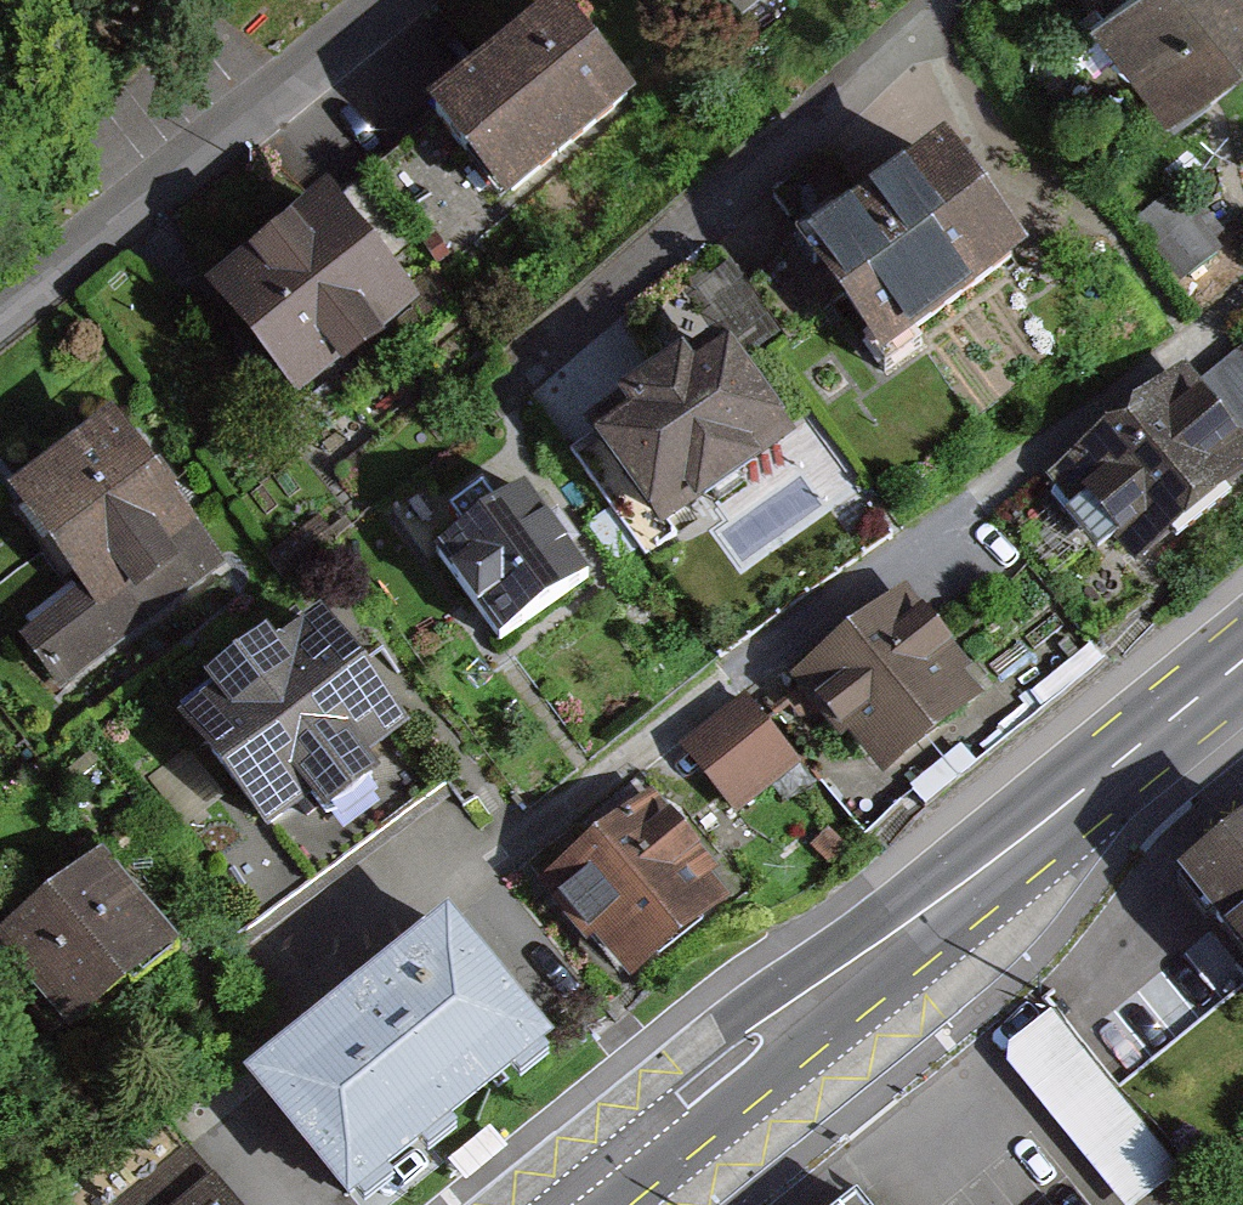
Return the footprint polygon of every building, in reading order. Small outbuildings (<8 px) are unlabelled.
[(1092,27),(1169,125),(1242,66),(1242,0),(1126,0),(1092,27)] [(553,17),(428,125),(507,216),(633,109),(553,17)] [(804,251),(745,291),(781,343),(824,313),(871,380),(1015,280),(936,167),(865,216),(833,170),(775,210),(804,251)] [(325,197),(222,281),(302,379),(405,295),(325,197)] [(1135,230),(1195,276),(1219,246),(1159,200),(1135,230)] [(622,446),(588,469),(643,548),(686,518),(693,528),(749,489),(743,481),(787,451),(729,368),(684,399),(675,387),(612,431),(622,446)] [(1242,479),(1242,454),(1234,442),(1216,419),(1180,370),(1043,473),(1119,572),(1134,561),(1184,523),(1242,479)] [(103,582),(35,630),(68,677),(244,551),(151,421),(43,498),(103,582)] [(445,543),(435,551),(480,614),(497,638),(543,606),(585,576),(522,488),(480,518),(445,543)] [(982,709),(895,599),(785,686),(872,796),(982,709)] [(201,713),(272,820),(330,782),(342,801),(406,760),(393,741),(424,721),(353,614),(315,639),(304,623),(238,666),(249,682),(201,713)] [(802,769),(741,695),(670,752),(731,826),(802,769)] [(652,800),(546,883),(630,989),(736,907),(652,800)] [(1182,889),(1242,974),(1242,845),(1182,889)] [(196,936),(123,848),(7,944),(80,1032),(196,936)] [(471,913),(264,1082),(365,1204),(369,1204),(574,1037),(471,913)] [(1010,1045),(1010,1070),(1119,1204),(1133,1204),(1175,1171),(1049,1014),(1010,1045)] [(131,1204),(238,1204),(195,1153),(131,1204)]
